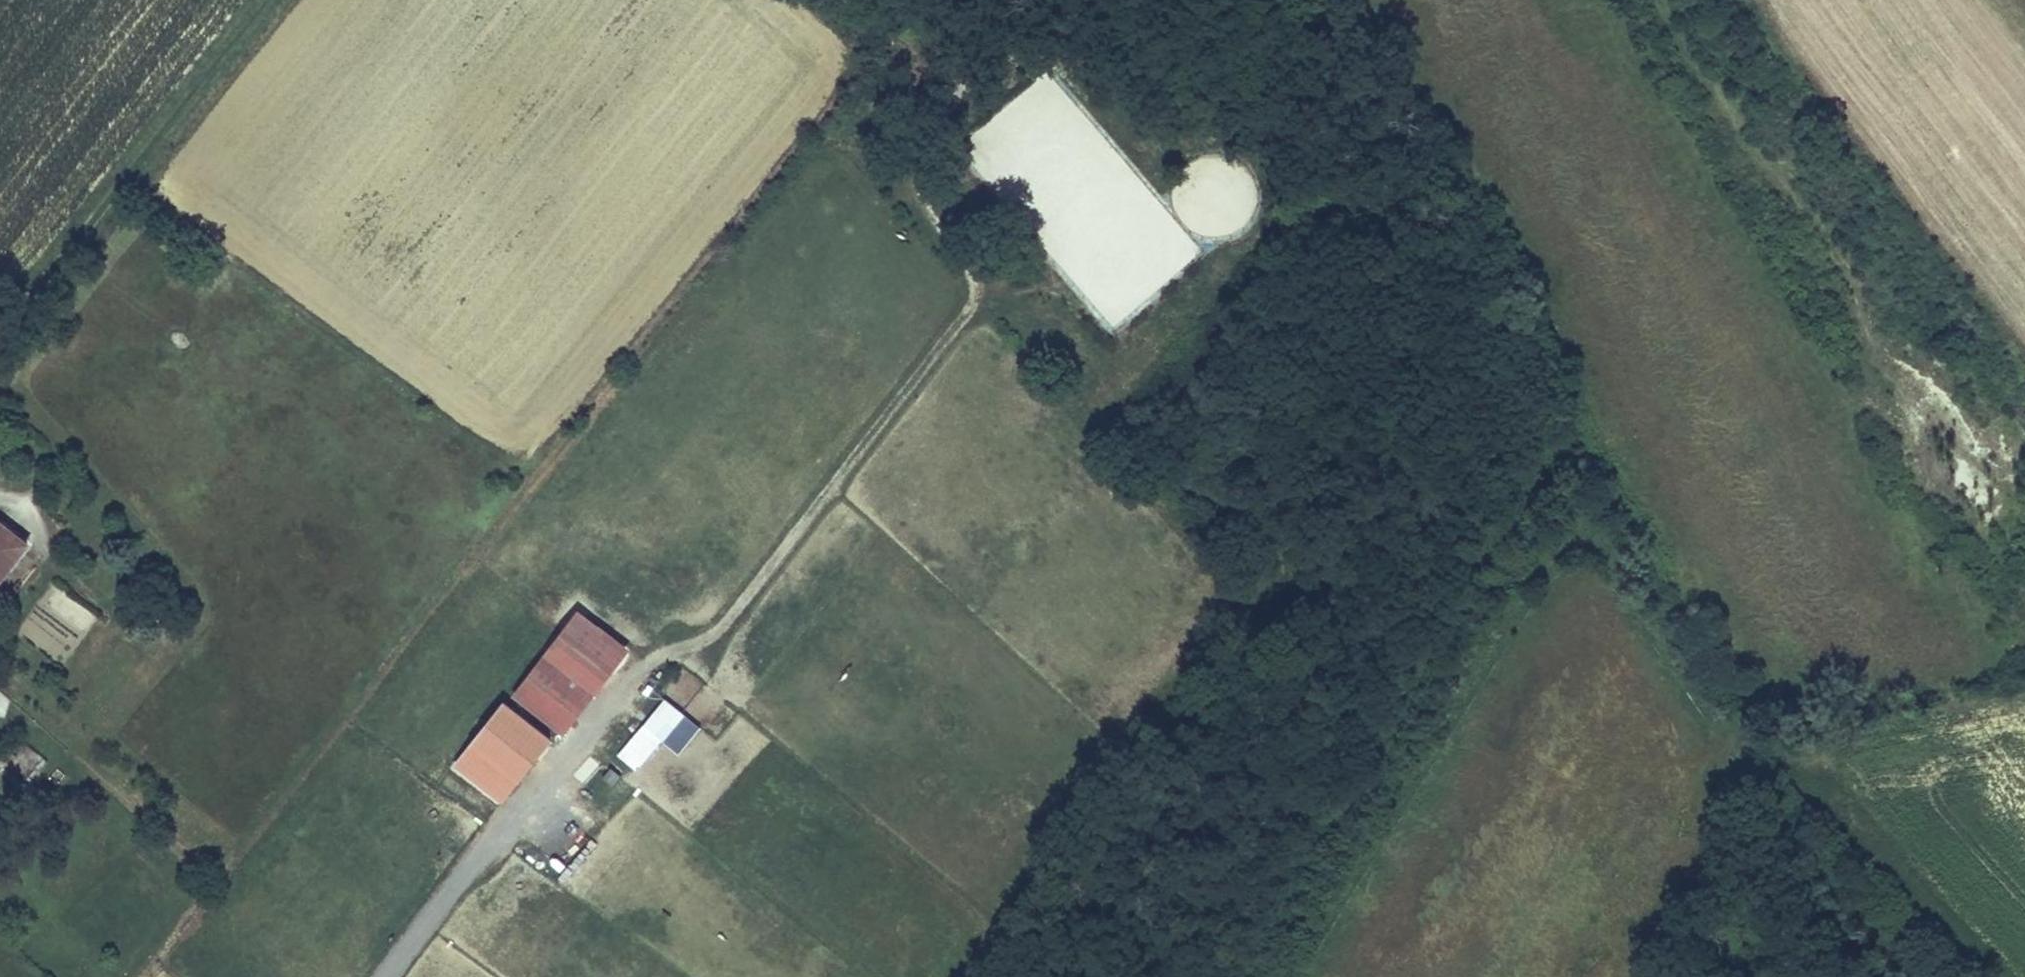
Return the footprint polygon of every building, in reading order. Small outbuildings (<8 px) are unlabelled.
[(29,547),(0,525),(0,584),(29,547)] [(566,739),(633,652),(581,612),(514,699),(566,739)] [(664,700),(615,756),(634,772),(683,716),(664,700)] [(500,807),(551,742),(500,703),(449,768),(500,807)]
